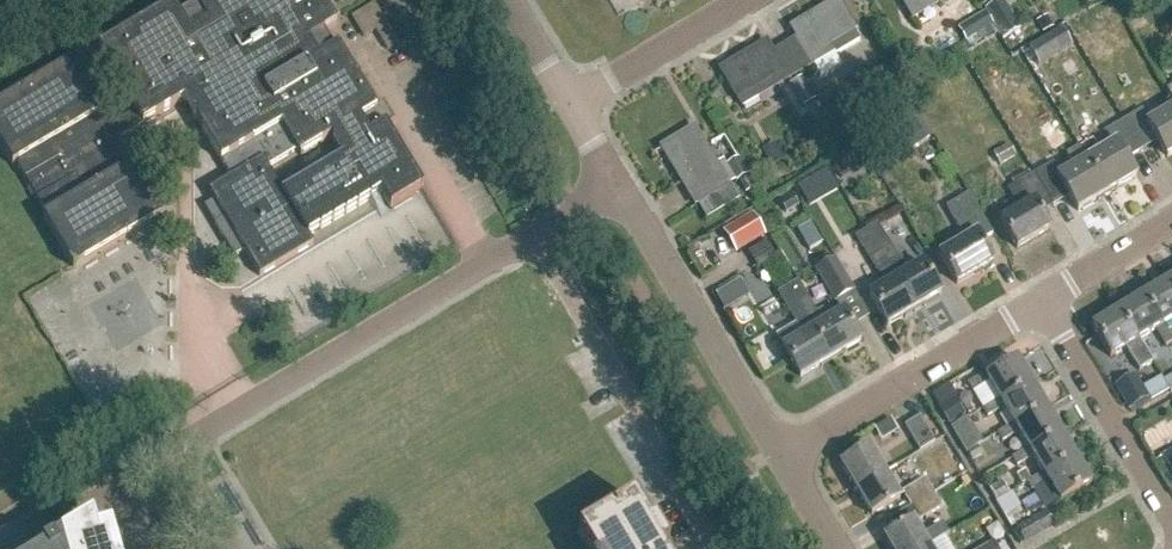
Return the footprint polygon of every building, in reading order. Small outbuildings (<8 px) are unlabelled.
[(339,49),(334,52),(324,35),(336,28),(320,0),(200,0),(193,4),(196,8),(180,17),(173,6),(98,50),(135,113),(108,128),(100,115),(102,114),(72,62),(0,104),(0,105),(0,144),(13,167),(18,164),(47,215),(43,217),(74,269),(155,222),(164,216),(137,170),(135,166),(132,167),(118,143),(186,103),(231,180),(209,193),(215,202),(205,208),(235,260),(245,254),(259,279),(314,248),(309,240),(381,198),(389,212),(422,193),(386,130),(394,125),(383,107),(375,112),(339,49)] [(913,22),(950,0),(900,0),(913,22)] [(1021,30),(1003,0),(985,11),(986,13),(997,32),(1002,41),(1021,30)] [(860,41),(856,33),(839,5),(793,32),(799,43),(787,50),(803,75),(815,68),(835,56),(860,41)] [(997,32),(986,13),(958,29),(966,43),(976,37),(979,42),(997,32)] [(1039,68),(1072,49),(1061,30),(1028,50),(1039,68)] [(988,55),(1002,47),(996,36),(982,44),(988,55)] [(739,103),(785,75),(789,83),(803,75),(787,50),(774,58),(768,47),(722,74),(739,103)] [(912,75),(925,68),(918,54),(904,62),(912,75)] [(820,105),(806,81),(792,89),(806,113),(820,105)] [(833,120),(844,112),(835,98),(824,106),(833,120)] [(1124,122),(1142,152),(1156,143),(1166,159),(1171,156),(1171,110),(1149,123),(1141,111),(1124,122)] [(912,121),(891,134),(904,155),(932,139),(920,117),(912,121)] [(1112,146),(1086,161),(1106,195),(1135,178),(1125,162),(1142,152),(1124,122),(1105,133),(1112,146)] [(704,205),(730,190),(728,187),(716,166),(697,133),(665,151),(686,187),(692,184),(704,205)] [(771,169),(785,162),(775,144),(761,152),(771,169)] [(1008,146),(992,155),(1000,167),(1016,158),(1008,146)] [(858,171),(867,165),(859,151),(849,157),(858,171)] [(723,162),(716,166),(728,187),(735,183),(736,183),(738,182),(745,195),(755,189),(747,177),(738,160),(726,167),(723,162)] [(1054,164),(1035,175),(1047,195),(1054,207),(1069,198),(1077,212),(1106,195),(1086,161),(1061,176),(1054,164)] [(1018,212),(1000,223),(1016,249),(1049,229),(1034,203),(1047,195),(1035,175),(1015,187),(1006,192),(1018,212)] [(786,215),(799,207),(790,193),(778,201),(786,215)] [(960,287),(997,265),(984,245),(995,239),(971,198),(950,211),(969,243),(943,258),(960,287)] [(752,215),(723,233),(736,255),(765,237),(752,215)] [(803,229),(813,248),(824,242),(814,223),(803,229)] [(878,225),(866,232),(887,267),(899,260),(878,225)] [(866,232),(855,238),(877,274),(887,267),(866,232)] [(835,259),(815,271),(835,305),(855,293),(835,259)] [(899,260),(887,267),(895,280),(895,281),(913,311),(940,295),(922,265),(907,274),(899,260)] [(752,275),(720,292),(728,309),(761,292),(752,275)] [(895,281),(869,296),(887,327),(913,311),(895,281)] [(797,303),(808,297),(800,284),(780,296),(806,338),(785,350),(803,381),(834,363),(797,303)] [(1168,284),(1144,299),(1163,329),(1166,328),(1171,324),(1171,291),(1168,284)] [(825,326),(808,297),(797,303),(834,363),(863,345),(845,315),(825,326)] [(1166,328),(1163,329),(1144,299),(1120,313),(1138,344),(1141,342),(1157,332),(1167,348),(1171,346),(1171,338),(1166,328)] [(1113,359),(1127,351),(1140,372),(1154,364),(1151,358),(1141,342),(1138,344),(1120,313),(1095,328),(1113,359)] [(990,386),(1000,403),(1002,406),(1034,387),(1019,362),(988,380),(986,377),(969,387),(974,395),(990,386)] [(1128,379),(1112,389),(1126,415),(1128,416),(1148,404),(1140,390),(1132,377),(1128,379)] [(1017,431),(1048,412),(1034,387),(1002,406),(1000,403),(984,412),(989,420),(1005,410),(1015,427),(1017,431)] [(940,411),(949,427),(965,417),(956,401),(940,411)] [(1032,455),(1063,437),(1048,412),(1017,431),(1015,427),(998,436),(1004,445),(1020,435),(1030,451),(1032,455)] [(978,448),(983,445),(967,419),(950,429),(966,455),(967,455),(978,448)] [(881,442),(898,433),(890,420),(874,430),(881,442)] [(921,454),(935,445),(921,420),(906,428),(921,454)] [(1078,461),(1063,437),(1032,455),(1030,451),(1014,461),(1018,469),(1035,459),(1045,476),(1047,479),(1078,461)] [(972,463),(982,456),(978,448),(967,455),(972,463)] [(842,466),(857,491),(885,475),(871,450),(842,466)] [(1093,486),(1078,461),(1047,479),(1045,476),(1028,485),(1033,494),(1050,484),(1062,505),(1093,486)] [(901,501),(885,475),(857,491),(872,518),(901,501)] [(912,510),(933,497),(925,483),(904,495),(912,510)] [(996,502),(1009,495),(1001,483),(989,490),(996,502)] [(941,512),(933,497),(912,510),(920,524),(941,512)] [(655,528),(651,530),(635,503),(579,536),(586,548),(668,548),(655,528)] [(1024,544),(1054,526),(1046,513),(1016,530),(1024,544)] [(109,538),(97,542),(93,526),(92,524),(51,548),(112,548),(109,538)] [(929,548),(950,536),(943,525),(923,538),(914,524),(886,541),(891,548),(927,548),(929,548)]
